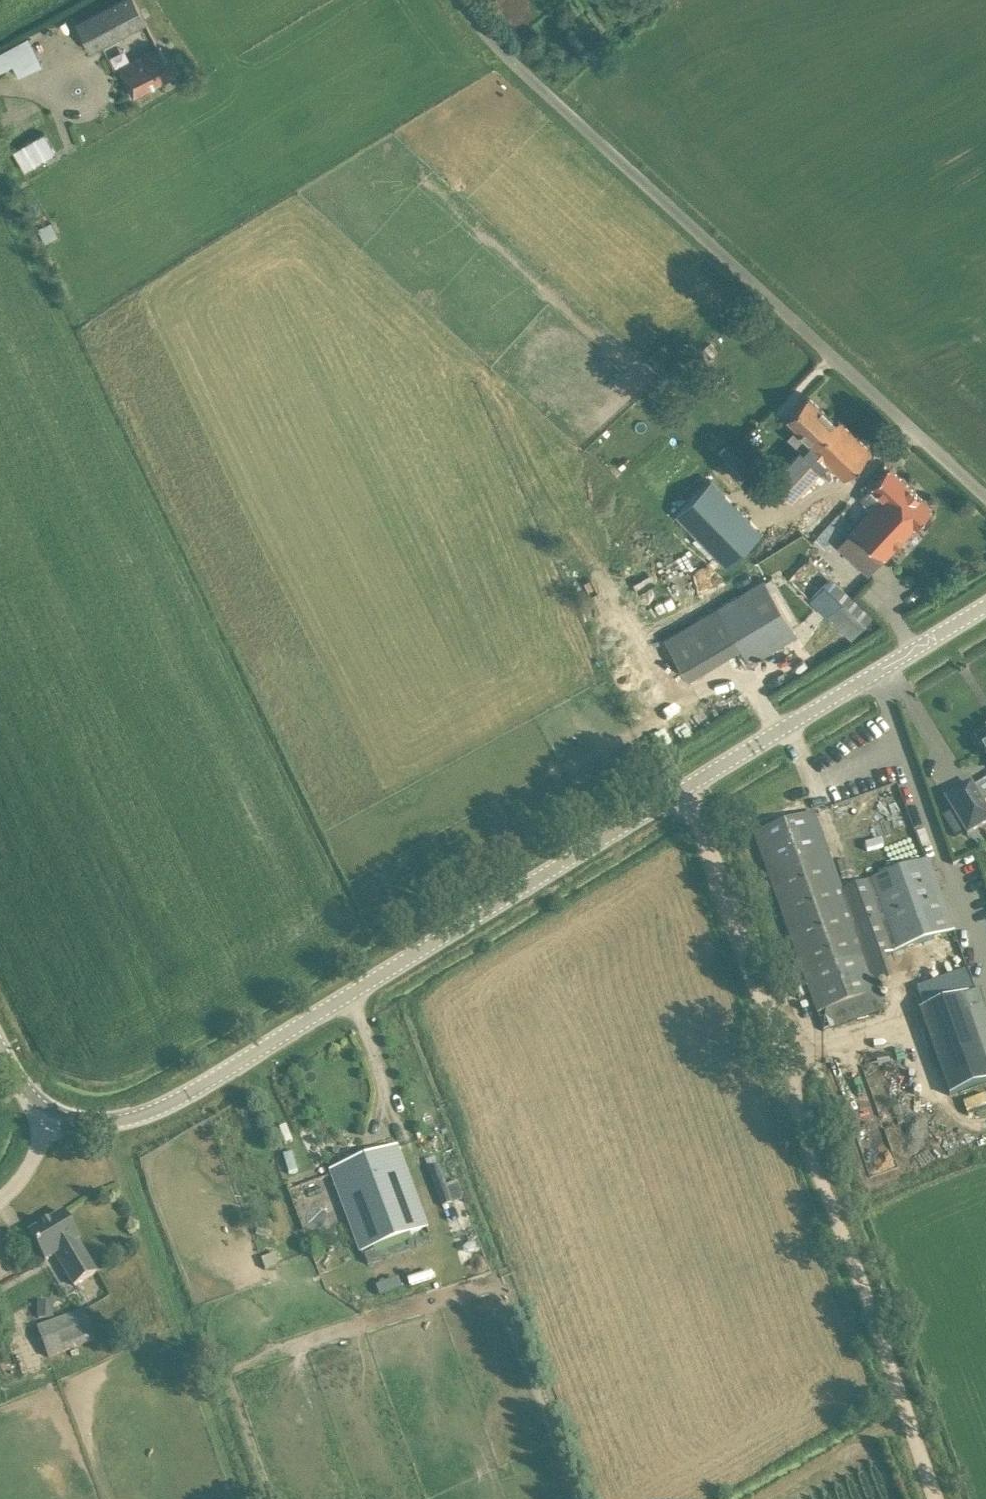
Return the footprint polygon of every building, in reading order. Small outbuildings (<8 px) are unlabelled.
[(94,52),(149,22),(137,0),(123,0),(79,23),(94,52)] [(11,47),(22,73),(37,66),(26,41),(11,47)] [(120,66),(134,93),(174,73),(160,45),(120,66)] [(44,131),(14,149),(25,169),(56,151),(44,131)] [(771,480),(792,499),(828,460),(845,476),(871,448),(839,418),(836,420),(808,394),(787,416),(810,437),(771,480)] [(733,448),(720,461),(736,477),(749,463),(733,448)] [(861,498),(873,509),(838,544),(869,572),(914,524),(915,525),(932,506),(888,465),(882,472),(885,475),(861,498)] [(711,477),(675,512),(727,566),(763,530),(711,477)] [(788,577),(851,637),(871,616),(809,556),(788,577)] [(797,633),(765,578),(663,639),(686,678),(740,645),(750,661),(797,633)] [(976,737),(985,754),(985,730),(976,737)] [(971,783),(946,798),(969,834),(985,823),(985,808),(971,783)] [(814,813),(754,834),(818,1014),(878,994),(870,970),(885,964),(883,956),(955,930),(929,863),(844,896),(814,813)] [(916,987),(924,1010),(919,1012),(949,1096),(985,1083),(985,1033),(963,971),(916,987)] [(330,1168),(361,1253),(429,1227),(407,1164),(400,1144),(330,1168)] [(442,1186),(445,1202),(462,1199),(459,1183),(442,1186)] [(79,1242),(80,1241),(64,1213),(30,1234),(46,1261),(56,1255),(75,1286),(97,1273),(79,1242)] [(40,1314),(55,1315),(55,1298),(40,1298),(40,1314)] [(38,1328),(49,1358),(96,1340),(85,1311),(38,1328)]
